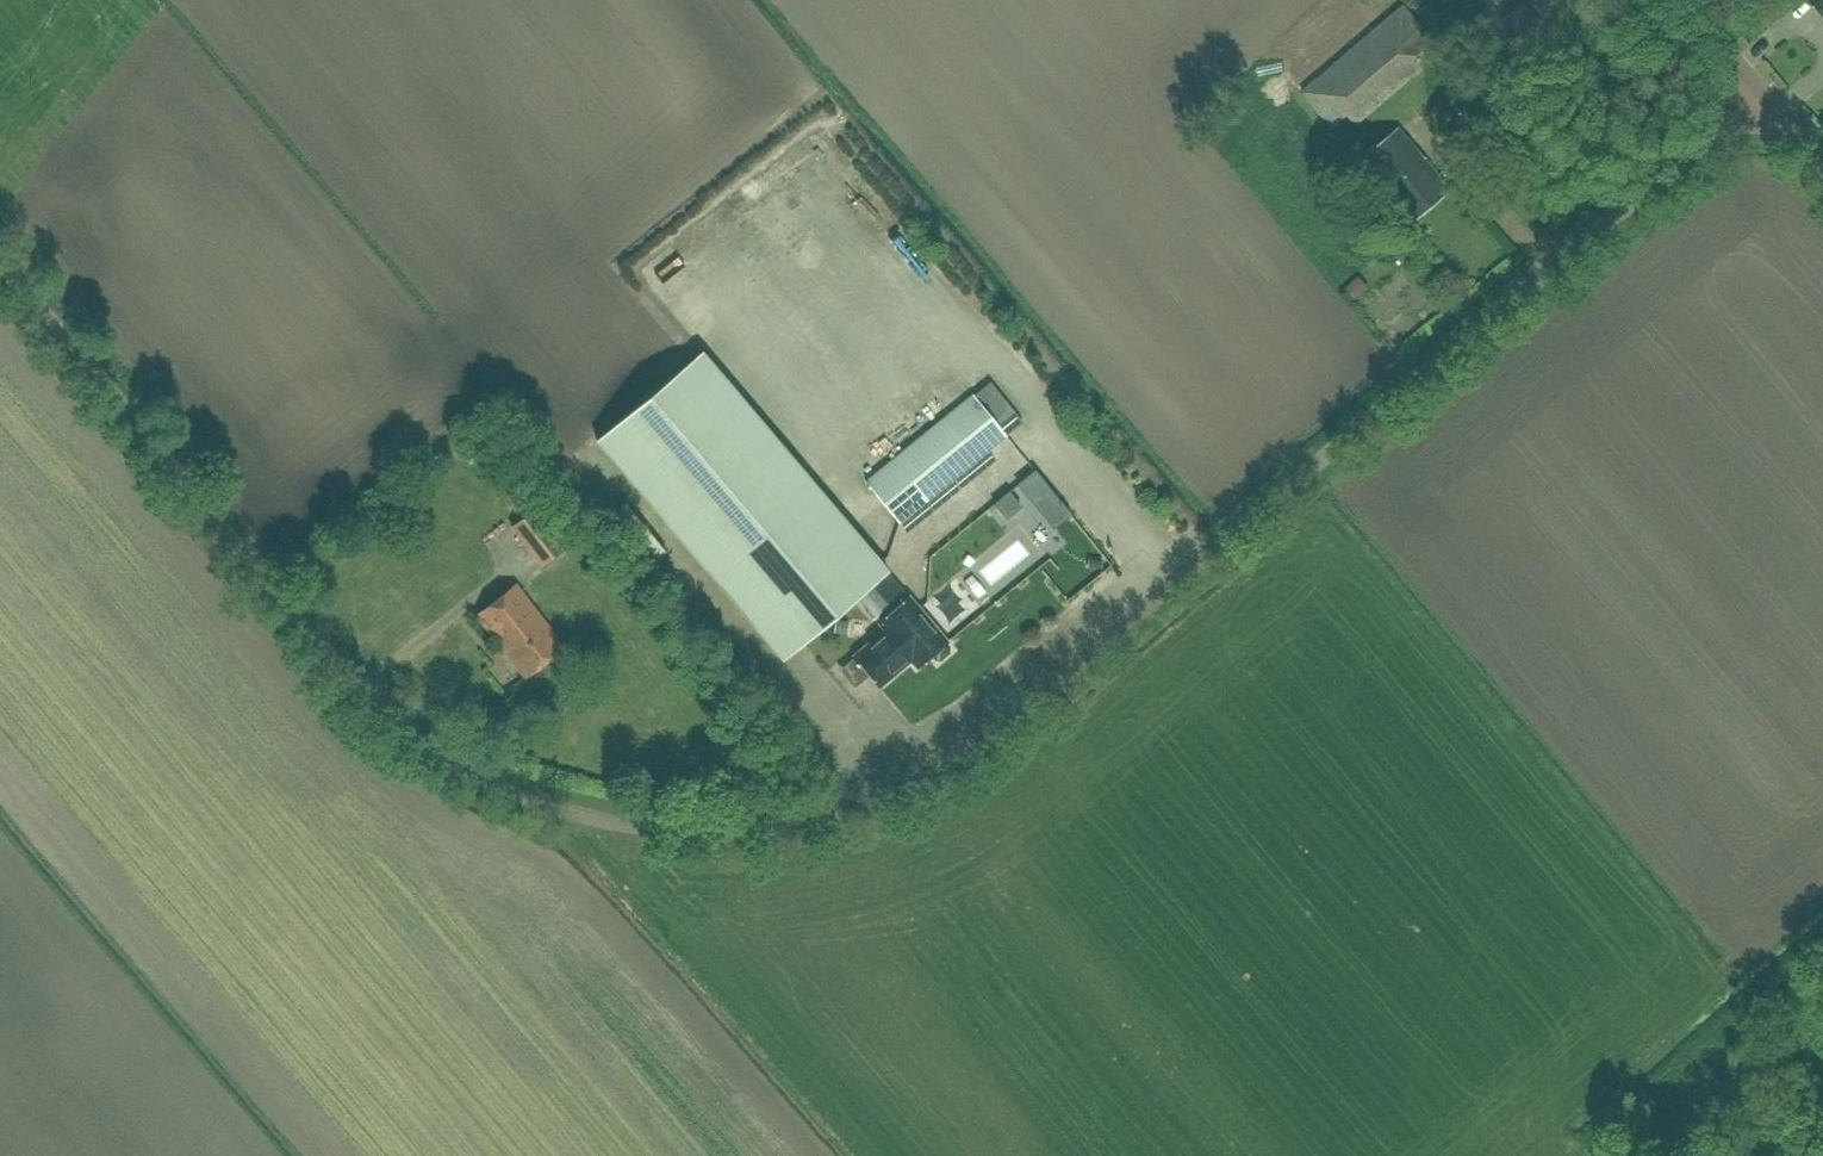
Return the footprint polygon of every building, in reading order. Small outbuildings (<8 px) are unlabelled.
[(1822,14),(1822,0),(1811,0),(1822,14)] [(1488,4),(1467,25),(1466,25),(1497,61),(1519,40),(1500,20),(1501,19),(1488,4)] [(1413,60),(1433,42),(1402,5),(1300,92),(1330,126),(1346,115),(1356,125),(1422,68),(1413,60)] [(1412,220),(1449,189),(1397,127),(1360,159),(1412,220)] [(886,569),(699,349),(594,437),(781,657),(886,569)] [(863,481),(897,521),(1003,433),(1003,432),(1020,418),(987,378),(863,481)] [(1031,469),(1016,482),(1030,498),(1045,485),(1031,469)] [(561,545),(532,507),(510,525),(539,562),(561,545)] [(562,644),(514,582),(474,613),(522,675),(562,644)] [(877,623),(883,629),(852,656),(879,687),(910,661),(916,668),(930,656),(934,660),(940,660),(948,653),(949,647),(945,642),(947,641),(909,596),(877,623)]
